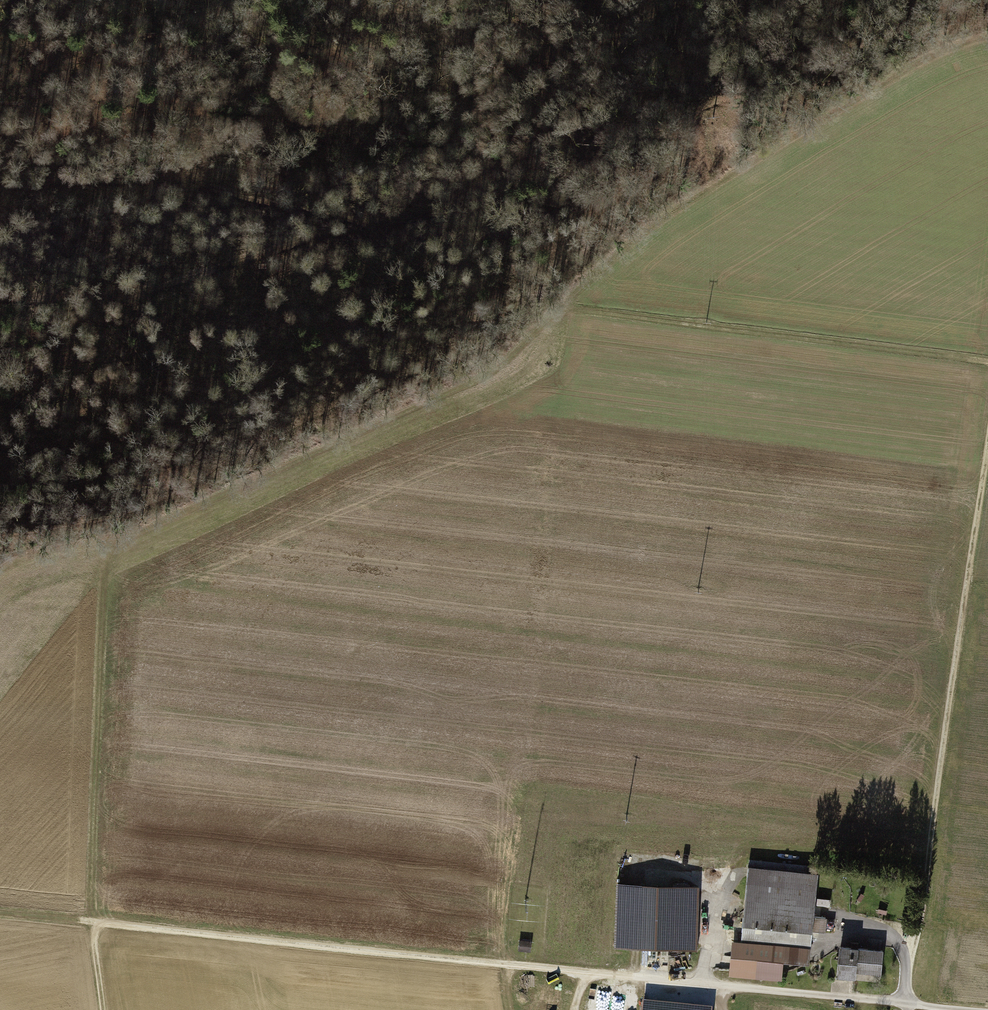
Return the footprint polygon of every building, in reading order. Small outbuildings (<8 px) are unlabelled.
[(743,942),(731,941),(728,976),(780,981),(781,963),(809,965),(812,936),(814,916),(818,871),(750,865),(743,942)] [(697,885),(614,882),(612,946),(694,949),(697,885)] [(827,917),(814,916),(812,936),(826,937),(827,917)] [(516,952),(529,954),(531,940),(518,939),(516,952)] [(883,948),(836,945),(834,978),(881,981),(883,948)]
